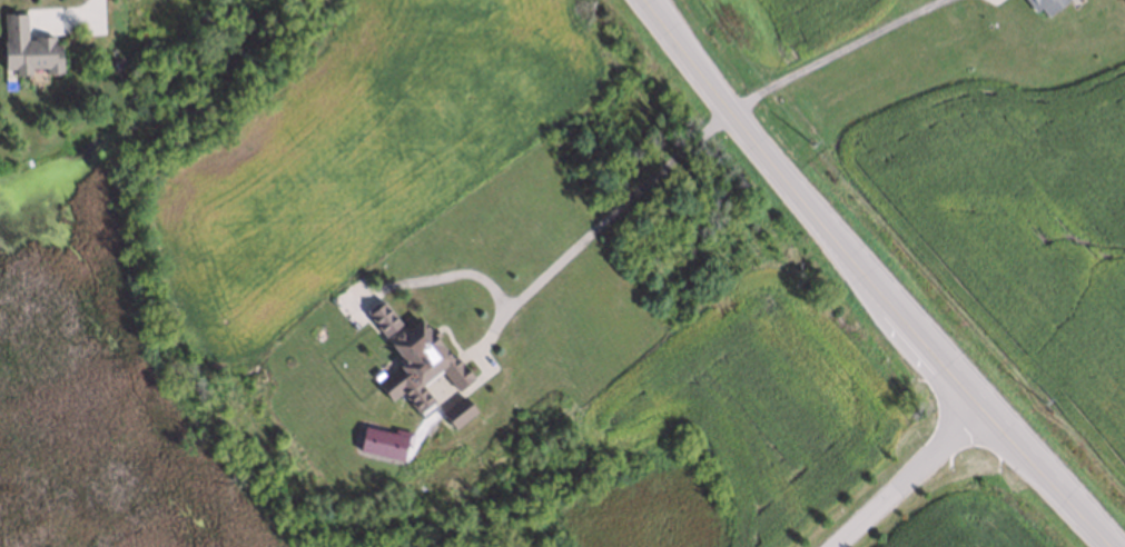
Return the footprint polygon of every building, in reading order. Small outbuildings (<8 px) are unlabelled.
[(1032,11),(1023,0),(1063,0),(1044,16),(1037,7),(1032,11)] [(12,70),(0,71),(0,44),(1,44),(0,16),(13,14),(13,16),(21,14),(22,42),(40,42),(40,39),(50,38),(50,48),(57,48),(58,73),(53,73),(53,74),(43,74),(42,68),(24,69),(26,76),(12,77),(12,70)] [(108,70),(107,60),(118,60),(119,69),(108,70)] [(356,309),(371,299),(389,322),(375,334),(356,309)] [(394,329),(397,331),(409,319),(418,329),(422,327),(427,334),(424,336),(440,357),(445,355),(463,377),(448,388),(431,367),(412,381),(430,405),(415,416),(394,390),(384,399),(369,382),(396,361),(393,358),(395,357),(381,339),(394,329)] [(455,396),(467,410),(446,427),(434,411),(455,396)]
